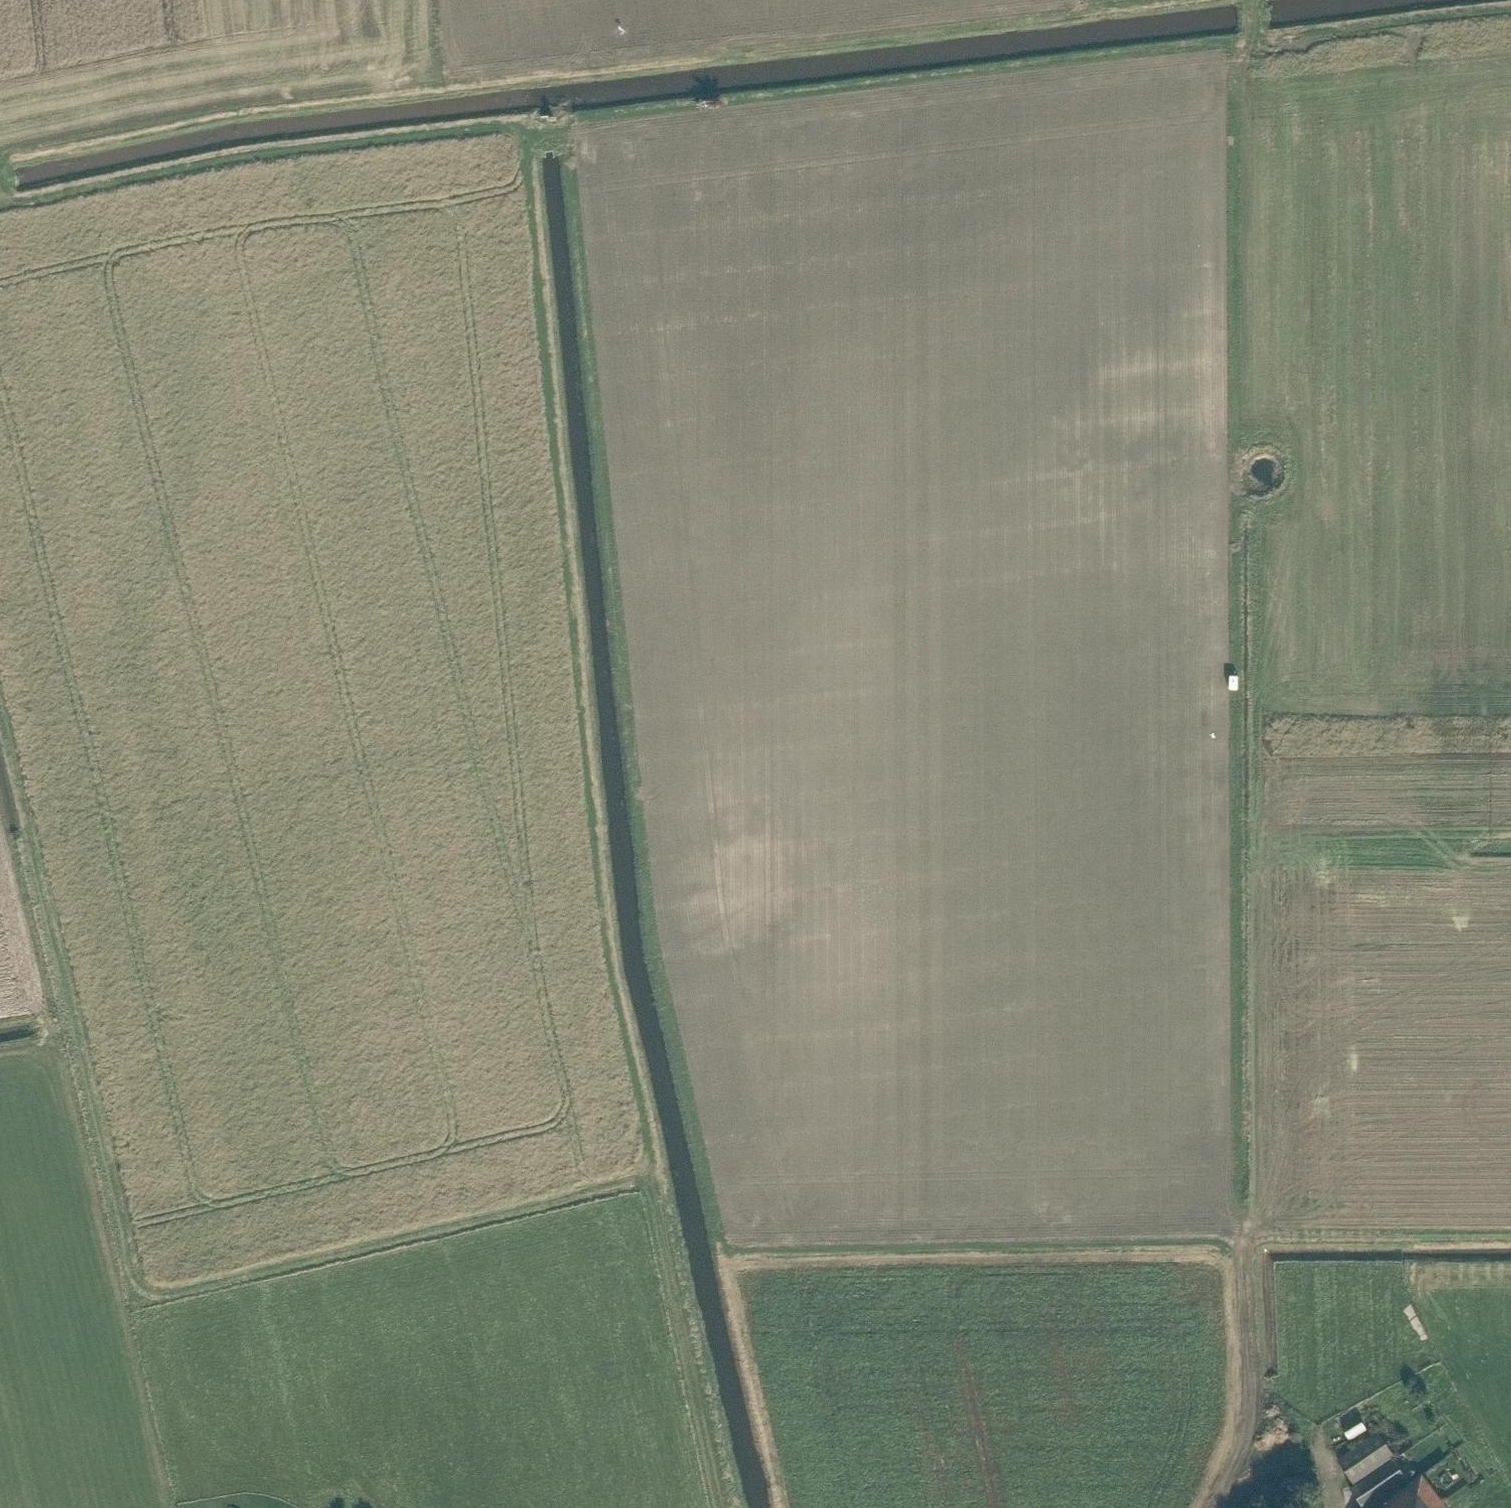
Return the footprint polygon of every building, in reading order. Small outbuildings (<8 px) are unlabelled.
[(1355,1484),(1395,1457),(1379,1433),(1339,1461),(1355,1484)] [(1351,1489),(1364,1507),(1367,1507),(1408,1480),(1394,1460),(1351,1489)] [(1381,1507),(1447,1507),(1422,1476),(1381,1507)]
